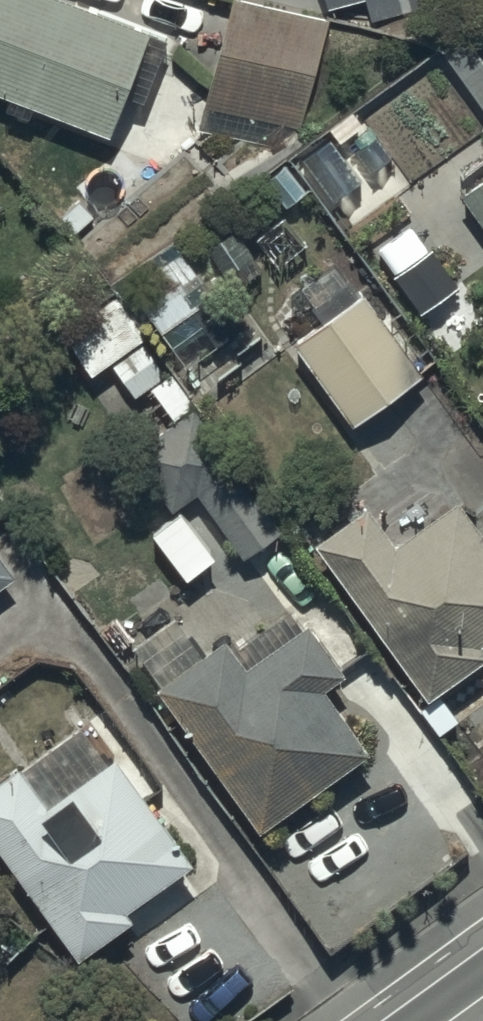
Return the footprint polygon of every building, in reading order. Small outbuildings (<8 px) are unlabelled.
[(64,0),(0,0),(0,99),(111,143),(128,100),(143,106),(168,41),(64,0)] [(254,0),(233,0),(199,129),(290,153),(326,16),(254,0)] [(329,11),(366,1),(372,23),(420,10),(417,0),(325,0),(329,11)] [(459,200),(482,232),(482,181),(459,200)] [(423,379),(364,294),(292,345),(351,429),(423,379)] [(147,340),(120,302),(64,342),(92,382),(112,368),(135,400),(149,389),(172,421),(196,404),(172,371),(165,376),(142,344),(147,340)] [(284,533),(195,411),(133,456),(175,513),(199,496),(246,561),(284,533)] [(317,548),(429,701),(482,661),(482,539),(459,506),(398,550),(369,510),(317,548)] [(0,560),(0,593),(16,582),(0,560)] [(228,639),(157,688),(260,836),(373,757),(327,692),(348,678),(311,624),(304,629),(295,616),(239,655),(228,639)] [(0,786),(0,852),(77,962),(137,921),(131,913),(197,867),(148,797),(164,785),(103,698),(84,711),(92,722),(0,786)]
